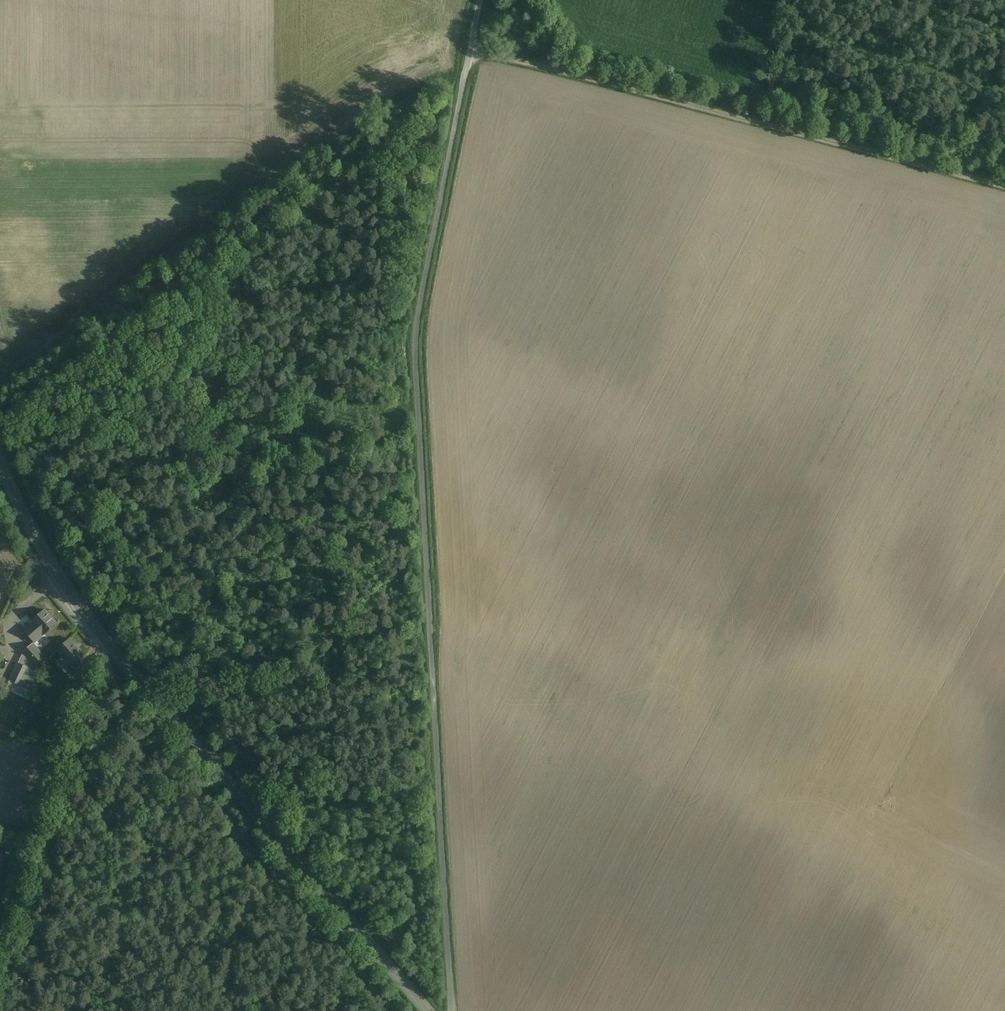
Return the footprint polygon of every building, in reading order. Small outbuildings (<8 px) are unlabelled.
[(57,624),(45,610),(32,621),(33,622),(24,630),(34,642),(43,634),(44,635),(57,624)] [(84,654),(70,639),(57,650),(71,666),(72,665),(75,668),(81,662),(78,659),(84,654)] [(35,666),(45,657),(32,643),(22,652),(18,662),(10,681),(32,691),(40,672),(35,666)] [(65,744),(67,732),(52,729),(50,741),(65,744)]
